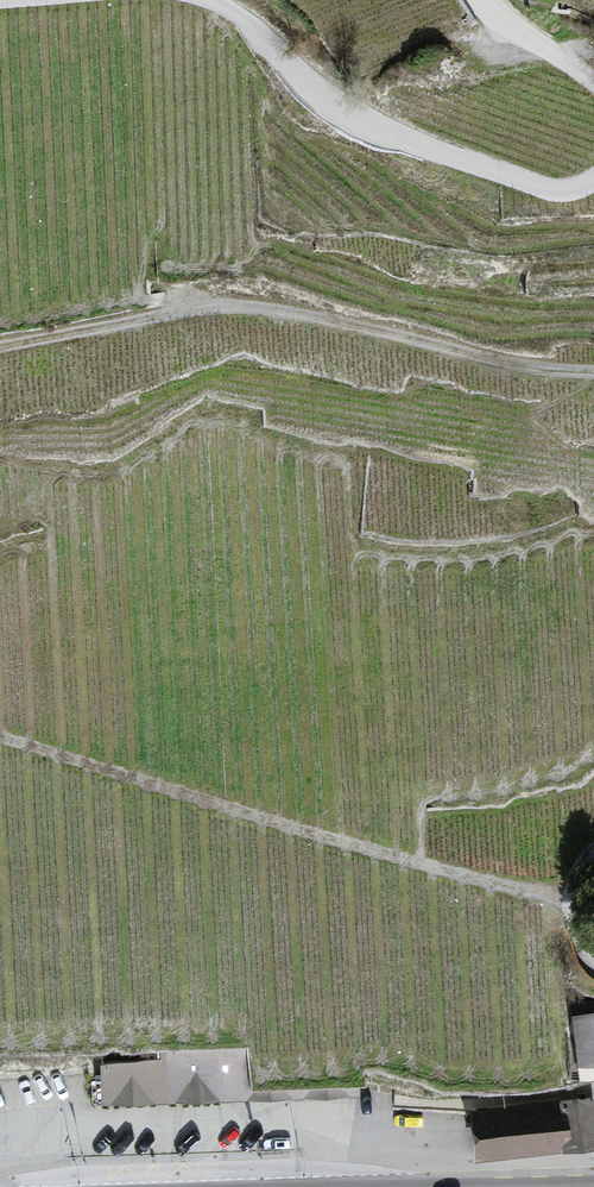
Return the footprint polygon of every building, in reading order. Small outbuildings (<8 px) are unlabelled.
[(569,1012),(576,1063),(593,1061),(593,1009),(569,1012)] [(160,1060),(97,1061),(98,1101),(364,1097),(364,1084),(245,1086),(244,1053),(160,1055),(160,1060)] [(469,1108),(473,1159),(593,1147),(593,1113),(593,1097),(469,1108)]
